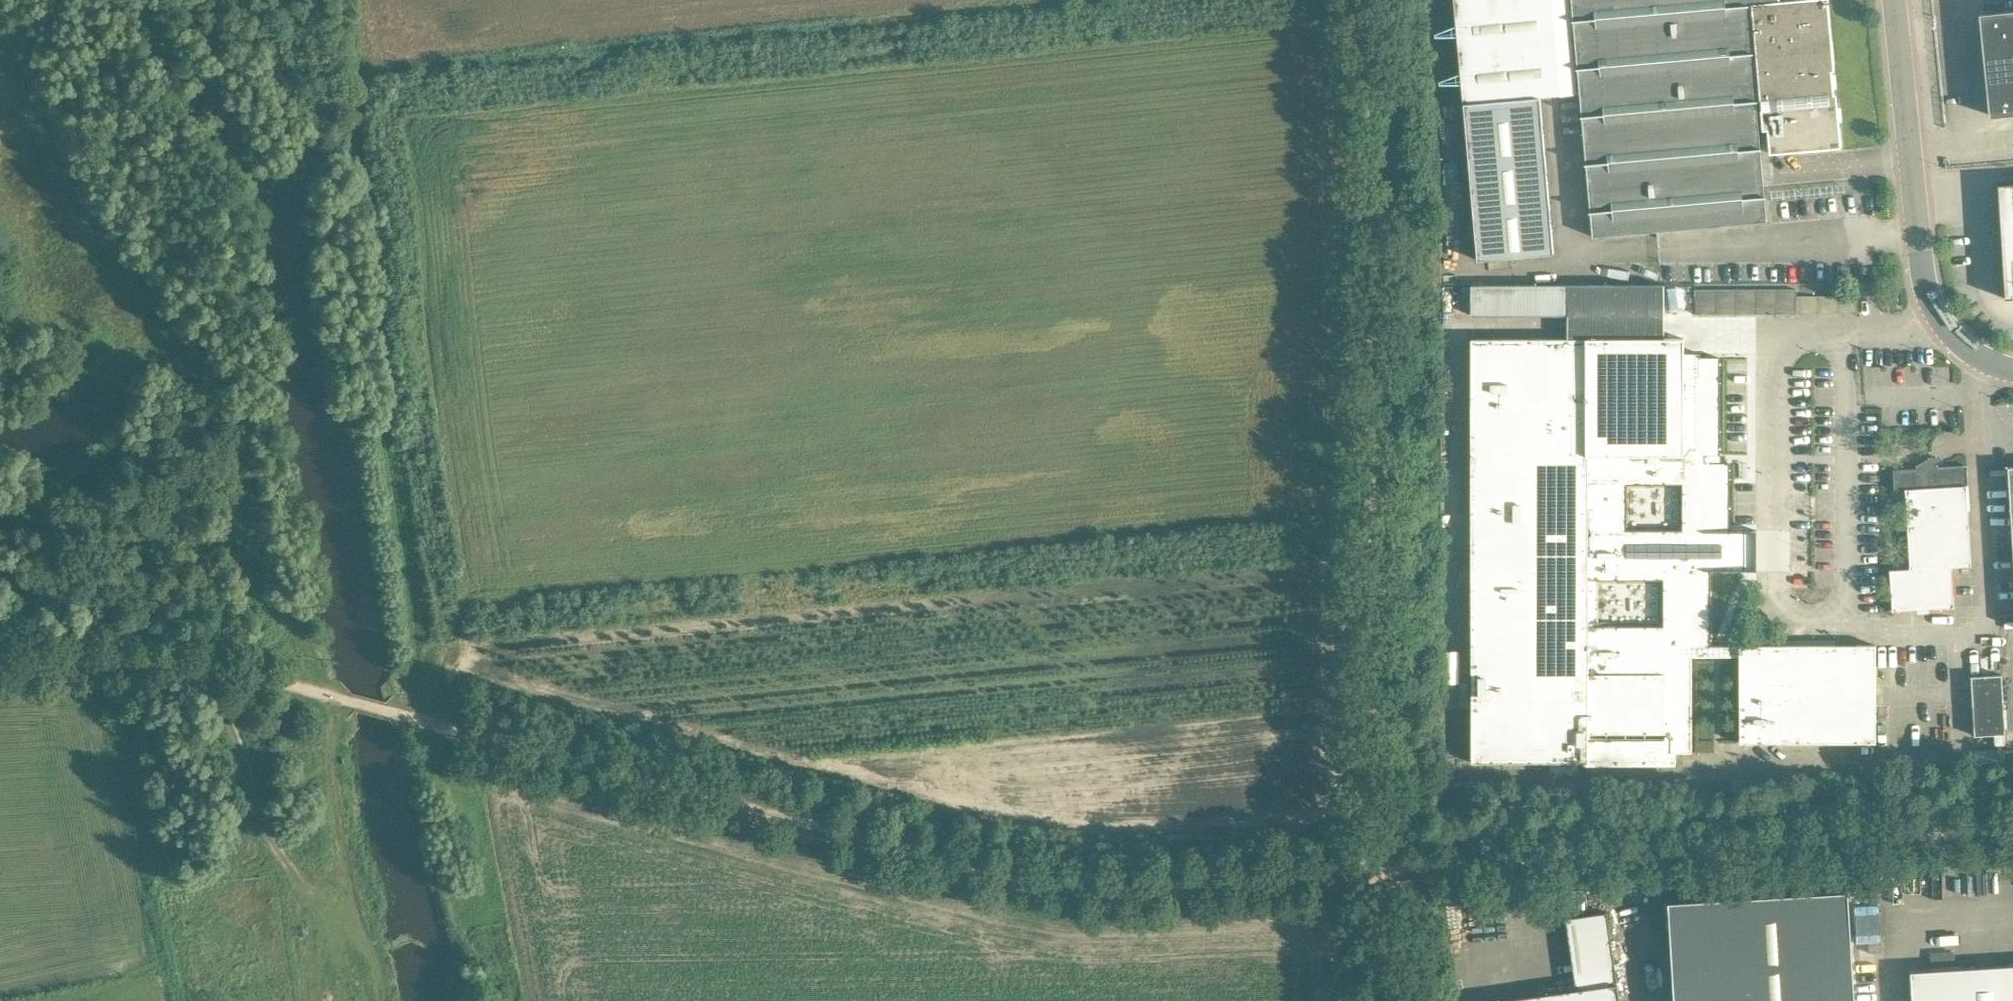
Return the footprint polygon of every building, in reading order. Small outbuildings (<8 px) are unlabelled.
[(1478,259),(1554,252),(1540,95),(1581,92),(1593,236),(1767,221),(1757,101),(1761,101),(1762,108),(1761,108),(1763,130),(1768,129),(1770,153),(1841,147),(1837,102),(1834,102),(1833,94),(1834,94),(1829,41),(1827,41),(1824,7),(1817,8),(1816,0),(1787,0),(1778,1),(1778,0),(1455,0),(1478,259)] [(2012,113),(2012,9),(1984,12),(1994,115),(2012,113)] [(1998,184),(1999,187),(2002,187),(2009,294),(2005,294),(2005,298),(2012,298),(2012,183),(1998,184)] [(1684,338),(1664,338),(1664,284),(1471,285),(1471,315),(1567,314),(1567,338),(1471,339),(1472,762),(1589,762),(1589,733),(1671,733),(1671,752),(1692,752),(1691,656),(1740,656),(1740,742),(1876,742),(1876,645),(1711,645),(1711,550),(1730,550),(1730,463),(1720,463),(1720,357),(1699,357),(1699,366),(1693,367),(1693,376),(1684,376),(1684,338)] [(1794,310),(1794,286),(1696,289),(1696,313),(1794,310)] [(1968,505),(1967,485),(1965,466),(1939,467),(1932,455),(1916,465),(1916,468),(1893,470),(1895,490),(1906,489),(1911,568),(1891,570),(1894,610),(1954,606),(1952,567),(1971,566),(1968,521),(1968,505)] [(2002,674),(1971,676),(1975,735),(2005,733),(2002,674)] [(1848,890),(1669,901),(1675,1000),(1855,1000),(1848,890)] [(1607,912),(1567,918),(1577,989),(1496,1000),(1620,1000),(1607,912)] [(1911,971),(1913,1000),(2012,1000),(2012,965),(1911,971)]
